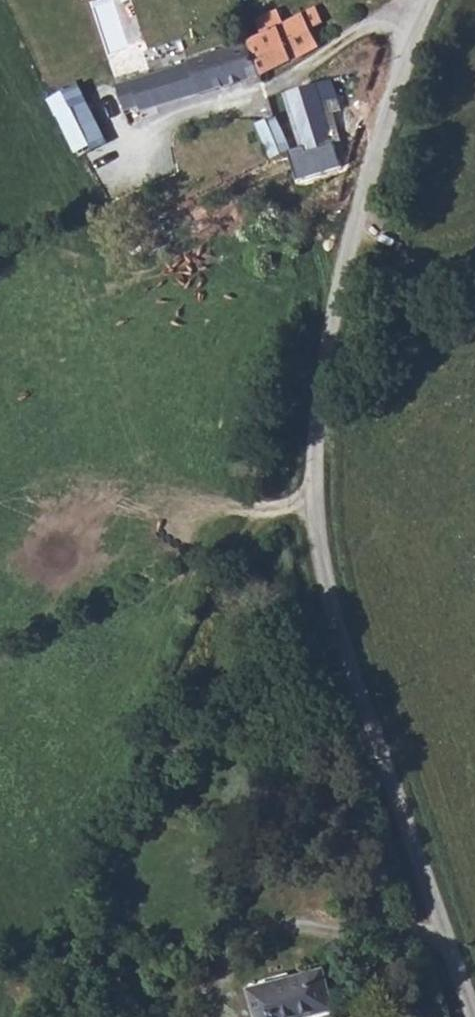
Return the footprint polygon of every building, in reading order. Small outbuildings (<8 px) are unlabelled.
[(254,36),(266,73),(268,73),(275,69),(283,66),(291,63),(298,60),(300,59),(308,55),(316,50),(320,46),(316,37),(313,31),(321,28),(326,25),(325,20),(323,13),(322,10),(321,8),(289,22),(284,8),(262,18),(266,32),(254,36)] [(120,88),(129,113),(143,108),(145,112),(190,97),(220,90),(234,86),(266,73),(254,36),(228,46),(210,51),(192,58),(193,60),(120,88)] [(318,150),(346,142),(330,85),(300,93),(315,150),(318,150)] [(56,103),(84,159),(109,145),(93,113),(81,90),(56,103)] [(263,119),(276,156),(278,155),(283,153),(290,150),(293,149),(292,145),(289,138),(286,132),(283,124),(280,117),(279,112),(263,119)] [(257,1016),(308,1016),(334,1009),(321,967),(247,989),(257,1016)]
